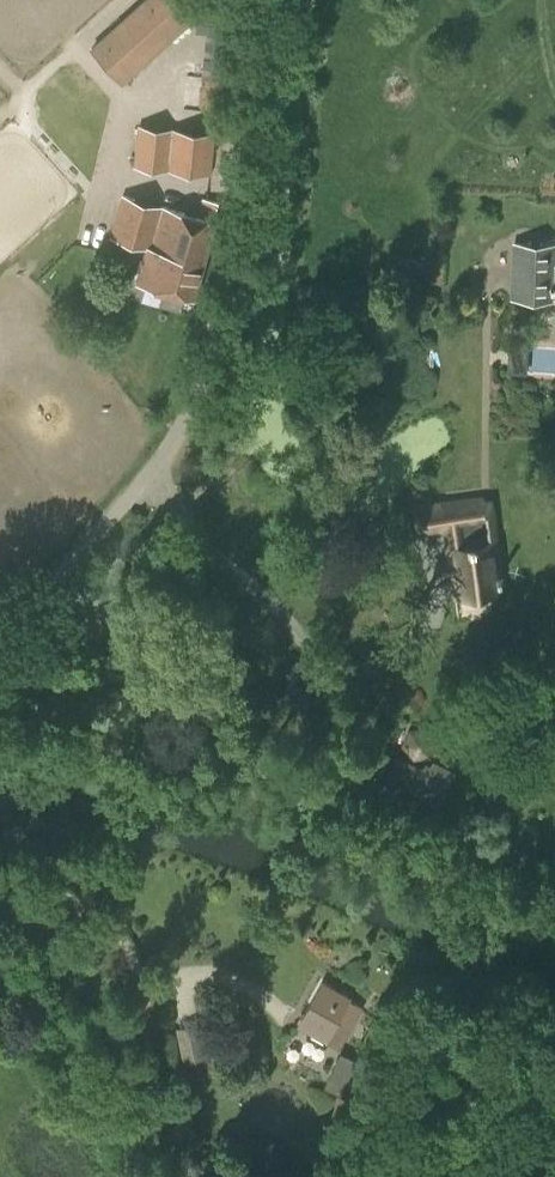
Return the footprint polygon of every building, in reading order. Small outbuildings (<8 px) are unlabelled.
[(89,47),(122,84),(196,18),(180,0),(141,0),(89,47)] [(209,20),(205,72),(226,74),(230,22),(209,20)] [(215,132),(139,124),(133,165),(210,174),(215,132)] [(145,247),(136,282),(192,298),(213,220),(218,201),(201,196),(196,215),(122,195),(110,237),(145,247)] [(554,264),(554,245),(514,243),(511,298),(552,300),(552,297),(554,297),(554,264)] [(507,343),(505,373),(525,375),(528,344),(507,343)] [(413,509),(411,509),(414,534),(446,529),(456,595),(502,589),(493,524),(495,523),(492,503),(484,504),(483,493),(412,503),(413,509)] [(396,755),(383,783),(429,803),(438,808),(449,782),(440,779),(441,775),(422,767),(396,755)] [(322,985),(298,1027),(323,1042),(338,1048),(361,1008),(347,1000),(322,985)] [(183,1052),(185,1061),(206,1057),(204,1047),(183,1052)] [(340,1052),(323,1085),(346,1097),(363,1065),(340,1052)]
